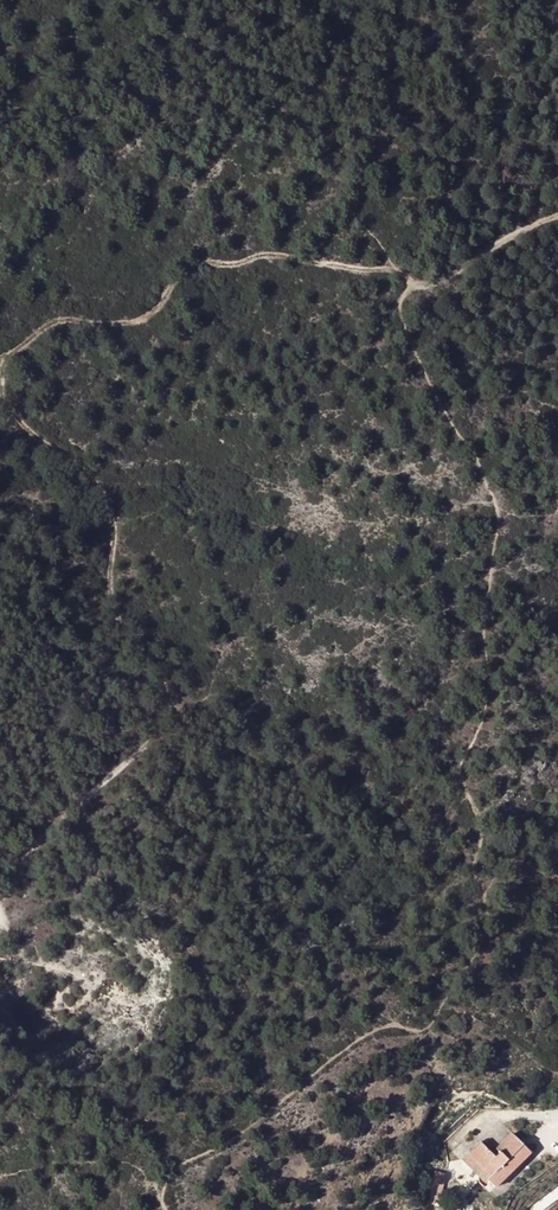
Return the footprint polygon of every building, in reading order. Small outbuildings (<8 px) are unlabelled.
[(496,1158),(480,1142),(469,1154),(491,1177),(488,1180),(495,1188),(510,1173),(507,1170),(512,1166),(515,1168),(530,1153),(512,1135),(497,1150),(500,1154),(496,1158)]
